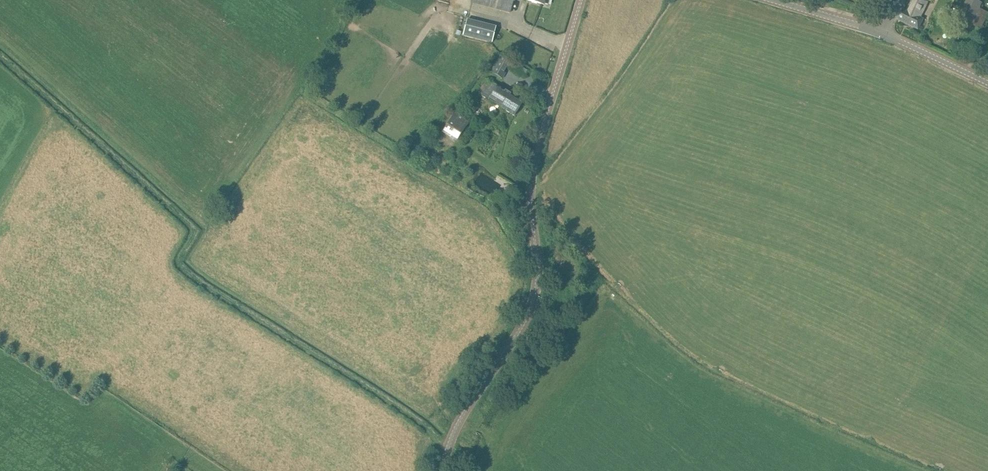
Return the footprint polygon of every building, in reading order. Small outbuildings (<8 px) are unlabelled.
[(471,3),(510,13),(514,0),(472,0),(471,3)] [(928,2),(924,0),(913,0),(908,12),(903,10),(898,20),(919,29),(923,19),(921,18),(928,2)] [(467,19),(463,35),(492,43),(496,27),(467,19)] [(528,72),(500,57),(491,74),(502,81),(508,70),(524,79),(528,72)] [(481,95),(515,116),(524,102),(490,81),(481,95)] [(469,122),(455,113),(442,132),(457,142),(469,122)]
